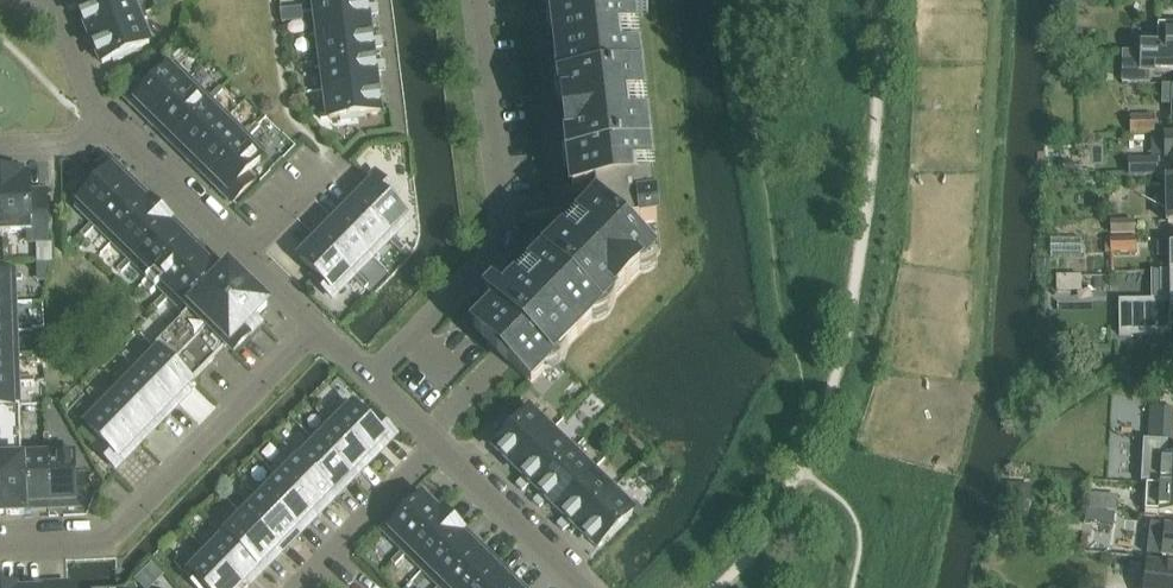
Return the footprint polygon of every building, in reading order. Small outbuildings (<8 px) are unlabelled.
[(131,0),(104,0),(100,2),(99,0),(97,0),(89,4),(90,6),(80,10),(84,19),(88,29),(92,38),(138,18),(137,14),(131,0)] [(532,386),(621,295),(645,271),(660,255),(654,193),(632,6),(631,0),(552,0),(553,15),(563,97),(564,112),(565,117),(567,131),(574,197),(575,202),(577,227),(475,331),(532,386)] [(368,17),(379,15),(378,7),(367,8),(367,5),(366,1),(316,7),(316,12),(319,35),(370,29),(369,20),(368,17)] [(140,22),(138,18),(92,38),(95,46),(99,56),(103,65),(113,61),(114,64),(124,59),(123,57),(150,45),(140,22)] [(1123,54),(1123,85),(1150,85),(1150,73),(1172,74),(1172,27),(1158,27),(1158,46),(1141,46),(1141,55),(1123,54)] [(371,38),(370,29),(319,35),(322,59),(323,63),(373,57),(373,53),(372,50),(383,48),(382,40),(371,41),(371,38)] [(323,68),(326,92),(377,86),(376,77),(376,73),(386,72),(385,63),(374,65),(374,62),(373,57),(323,63),(323,68)] [(144,107),(156,119),(191,83),(174,67),(170,71),(169,69),(153,85),(144,76),(125,96),(140,111),(144,107)] [(156,119),(175,138),(210,102),(208,100),(191,83),(156,119)] [(352,118),(381,115),(380,107),(378,92),(377,86),(326,92),(329,115),(330,120),(330,121),(341,120),(341,123),(352,121),(352,118)] [(1172,136),(1172,87),(1162,87),(1162,107),(1172,107),(1172,136)] [(214,94),(218,98),(224,92),(220,88),(214,94)] [(214,94),(208,100),(210,102),(212,104),(218,98),(214,94)] [(212,104),(210,102),(175,138),(193,156),(228,120),(212,104)] [(1130,118),(1130,135),(1154,134),(1154,118),(1130,118)] [(228,120),(193,156),(211,174),(247,138),(245,136),(228,120)] [(251,130),(255,134),(261,127),(257,124),(251,130)] [(245,136),(247,138),(249,140),(255,134),(251,130),(245,136)] [(1172,136),(1165,136),(1165,161),(1165,171),(1172,171),(1172,136)] [(264,155),(249,140),(247,138),(211,174),(222,184),(218,188),(234,203),(253,183),(247,176),(262,160),(260,159),(264,155)] [(124,175),(109,161),(108,160),(89,180),(95,187),(80,202),(82,203),(78,207),(93,223),(95,225),(131,189),(120,179),(124,175)] [(1133,161),(1133,178),(1159,177),(1159,160),(1133,161)] [(3,204),(4,235),(29,234),(29,242),(48,241),(46,201),(31,202),(30,176),(23,177),(23,172),(1,173),(2,178),(3,204)] [(366,194),(355,204),(387,235),(391,239),(393,238),(408,222),(404,218),(406,217),(390,201),(397,194),(377,175),(362,190),(366,194)] [(97,226),(114,243),(149,207),(148,206),(131,189),(95,225),(97,226)] [(171,222),(171,221),(152,203),(148,206),(149,207),(114,243),(130,259),(132,260),(167,225),(168,225),(171,222)] [(389,241),(391,239),(387,235),(355,204),(337,223),(369,254),(373,258),(389,241)] [(97,226),(95,225),(93,223),(87,229),(91,233),(97,226)] [(369,254),(337,223),(319,241),(351,272),(355,276),(357,274),(373,258),(369,254)] [(1111,223),(1111,235),(1135,235),(1135,223),(1111,223)] [(134,262),(151,278),(186,243),(168,225),(167,225),(132,260),(134,262)] [(1085,253),(1084,227),(1053,229),(1054,254),(1085,253)] [(91,233),(87,229),(81,235),(85,239),(91,233)] [(399,243),(393,238),(391,239),(389,241),(395,247),(399,243)] [(1112,254),(1112,255),(1136,254),(1136,240),(1106,241),(1106,254),(1112,254)] [(353,278),(355,276),(351,272),(319,241),(301,260),(317,276),(313,280),(333,299),(353,278)] [(167,294),(169,296),(204,260),(186,243),(151,278),(167,294)] [(399,243),(395,247),(402,253),(405,249),(399,243)] [(1172,271),(1172,245),(1157,245),(1157,259),(1170,258),(1170,271),(1172,271)] [(134,262),(132,260),(130,259),(124,265),(128,269),(134,262)] [(204,260),(169,296),(171,298),(186,314),(190,310),(221,278),(204,260)] [(128,269),(124,265),(118,271),(122,275),(128,269)] [(190,310),(209,329),(229,308),(249,288),(230,269),(221,278),(190,310)] [(1170,271),(1170,287),(1157,287),(1151,287),(1151,298),(1156,298),(1156,305),(1117,306),(1117,330),(1169,329),(1169,315),(1172,315),(1172,271),(1170,271)] [(15,304),(14,282),(14,278),(14,276),(14,273),(0,273),(0,305),(15,304)] [(359,284),(363,280),(357,274),(355,276),(353,278),(359,284)] [(1061,299),(1103,298),(1103,274),(1061,275),(1061,299)] [(363,280),(359,284),(365,290),(369,286),(363,280)] [(209,329),(228,347),(235,354),(249,339),(248,338),(256,331),(250,325),(268,306),(249,288),(229,308),(209,329)] [(165,304),(171,298),(169,296),(167,294),(161,301),(165,304)] [(165,304),(161,301),(155,307),(158,311),(165,304)] [(16,330),(16,327),(15,304),(0,305),(0,331),(16,330)] [(187,314),(155,347),(192,384),(228,347),(209,329),(190,310),(186,314),(187,314)] [(0,331),(0,356),(17,356),(16,333),(16,330),(0,331)] [(155,350),(140,366),(138,368),(173,403),(192,384),(155,347),(154,348),(155,350)] [(123,357),(130,364),(133,360),(127,354),(123,357)] [(0,356),(0,382),(17,381),(17,379),(17,356),(0,356)] [(140,366),(133,360),(130,364),(136,370),(138,368),(140,366)] [(136,370),(120,386),(156,421),(173,403),(138,368),(136,370)] [(18,406),(18,384),(17,381),(0,382),(0,407),(18,406)] [(104,402),(102,404),(138,439),(156,421),(120,386),(104,402)] [(88,394),(94,400),(97,396),(91,390),(88,394)] [(100,406),(102,404),(104,402),(97,396),(94,400),(100,406)] [(543,397),(535,404),(556,427),(564,420),(543,397)] [(102,404),(100,406),(84,422),(89,426),(87,427),(103,442),(96,449),(116,469),(131,453),(128,450),(138,439),(102,404)] [(331,423),(367,458),(377,448),(381,451),(396,436),(376,416),(369,423),(354,408),(353,409),(349,405),(333,421),(331,423)] [(18,406),(0,407),(0,460),(24,459),(23,454),(22,454),(20,408),(20,406),(18,406)] [(537,407),(532,414),(535,417),(541,410),(537,407)] [(317,413),(324,419),(327,415),(321,409),(317,413)] [(1172,485),(1172,459),(1161,459),(1162,444),(1171,444),(1172,412),(1150,409),(1147,453),(1149,453),(1148,483),(1172,485)] [(511,465),(516,470),(552,433),(535,417),(532,414),(531,413),(523,420),(521,418),(513,426),(515,428),(495,449),(500,454),(511,465)] [(327,415),(324,419),(330,425),(331,423),(333,421),(327,415)] [(330,425),(313,441),(349,476),(367,458),(331,423),(330,425)] [(525,478),(517,486),(523,492),(531,484),(536,490),(572,453),(569,450),(552,433),(516,470),(520,473),(525,478)] [(295,460),(331,495),(349,476),(313,441),(298,458),(295,460)] [(569,450),(572,453),(578,447),(575,444),(569,450)] [(281,449),(288,455),(291,452),(285,446),(281,449)] [(572,453),(576,457),(582,451),(578,447),(572,453)] [(72,452),(51,453),(48,453),(50,503),(64,502),(64,508),(86,507),(85,479),(75,479),(75,458),(73,458),(72,452)] [(291,452),(288,455),(294,461),(295,460),(298,458),(291,452)] [(45,453),(23,454),(24,459),(25,504),(50,503),(48,453),(45,453)] [(553,505),(557,510),(593,473),(576,457),(572,453),(536,490),(542,495),(534,503),(540,509),(548,501),(553,505)] [(0,460),(0,517),(25,516),(25,504),(24,459),(0,460)] [(295,460),(294,461),(278,478),(313,513),(331,495),(295,460)] [(613,493),(609,490),(593,473),(557,510),(561,514),(566,518),(558,526),(564,532),(572,524),(577,529),(613,493)] [(260,496),(295,531),(313,513),(278,478),(261,494),(260,496)] [(245,486),(252,492),(255,488),(249,482),(245,486)] [(1148,483),(1147,491),(1150,491),(1149,510),(1158,511),(1158,514),(1172,515),(1172,485),(1148,483)] [(615,484),(609,490),(613,493),(619,487),(615,484)] [(1008,487),(1007,501),(1033,502),(1033,495),(1026,488),(1008,487)] [(255,488),(252,492),(258,498),(260,496),(261,494),(255,488)] [(630,510),(613,493),(577,529),(582,534),(593,545),(599,550),(619,529),(621,531),(629,524),(627,521),(634,514),(633,513),(630,510)] [(277,550),(295,531),(260,496),(258,498),(242,515),(277,550)] [(406,553),(441,517),(422,498),(406,515),(402,511),(383,531),(387,534),(404,551),(406,553)] [(630,510),(633,513),(639,507),(636,504),(630,510)] [(224,533),(259,568),(277,550),(242,515),(225,531),(224,533)] [(443,515),(441,517),(459,535),(462,533),(443,515)] [(408,555),(424,571),(459,535),(441,517),(406,553),(408,555)] [(209,523),(216,529),(219,525),(213,519),(209,523)] [(219,525),(216,529),(222,535),(224,533),(225,531),(219,525)] [(1172,559),(1172,529),(1166,528),(1163,558),(1172,559)] [(206,551),(241,586),(259,568),(224,533),(222,535),(206,551)] [(478,553),(459,535),(424,571),(441,587),(442,587),(443,587),(478,553)] [(186,571),(183,574),(197,587),(240,587),(241,586),(206,551),(190,568),(186,571)] [(398,557),(402,561),(408,555),(406,553),(404,551),(398,557)] [(496,571),(478,553),(443,587),(479,587),(496,571)] [(402,561),(398,557),(392,563),(396,567),(402,561)] [(186,571),(190,568),(183,562),(180,565),(186,571)] [(1149,564),(1146,587),(1172,587),(1172,567),(1149,564)] [(496,571),(479,587),(513,587),(496,571)]
